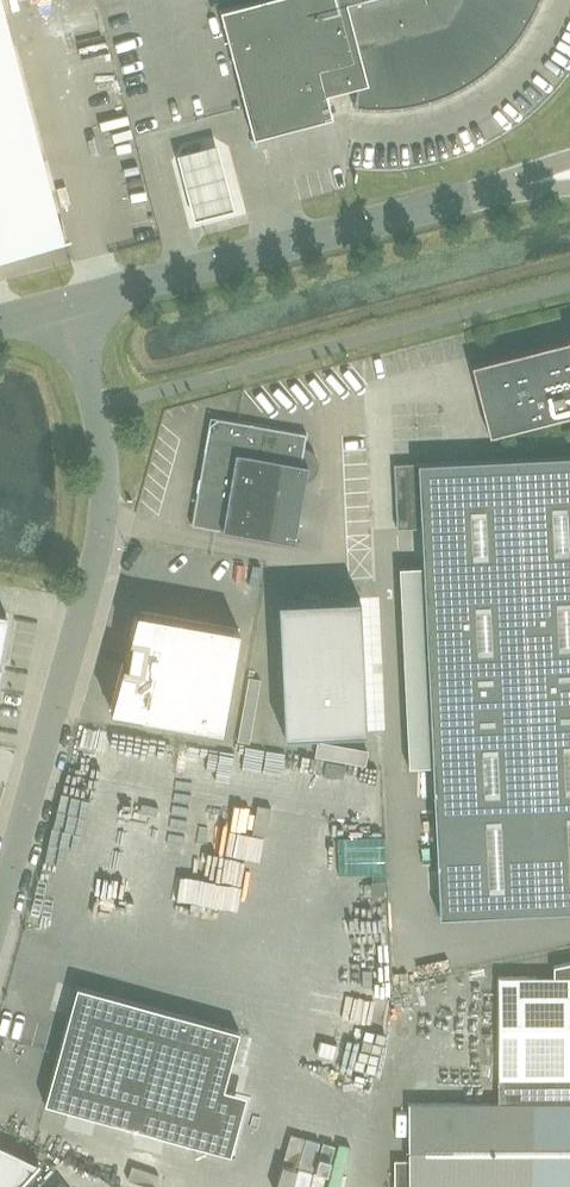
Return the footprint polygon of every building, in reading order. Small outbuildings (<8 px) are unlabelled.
[(64,239),(1,0),(0,0),(0,256),(64,239)] [(354,106),(379,107),(405,105),(430,99),(454,90),(476,77),(496,61),(513,42),(528,21),(538,0),(255,0),(220,9),(253,137),(333,116),(327,93),(357,86),(354,106)] [(233,210),(216,145),(177,155),(194,221),(233,210)] [(471,364),(490,435),(569,414),(569,339),(471,364)] [(209,424),(192,524),(298,543),(312,464),(304,463),(309,433),(218,418),(209,424)] [(404,463),(407,527),(421,527),(423,565),(432,765),(439,916),(569,910),(569,455),(404,463)] [(366,732),(360,596),(277,600),(283,735),(366,732)] [(122,664),(110,710),(196,725),(199,708),(224,713),(239,630),(136,611),(128,640),(131,641),(127,665),(122,664)] [(371,880),(372,894),(384,894),(383,879),(371,880)] [(554,965),(554,976),(499,976),(499,1077),(498,1077),(498,1102),(409,1102),(409,1169),(394,1169),(394,1186),(569,1186),(569,962),(554,965)] [(240,1030),(77,985),(44,1103),(207,1147),(240,1030)] [(315,1144),(323,1160),(350,1146),(342,1130),(315,1144)] [(37,1165),(0,1147),(0,1186),(17,1186),(37,1165)]
